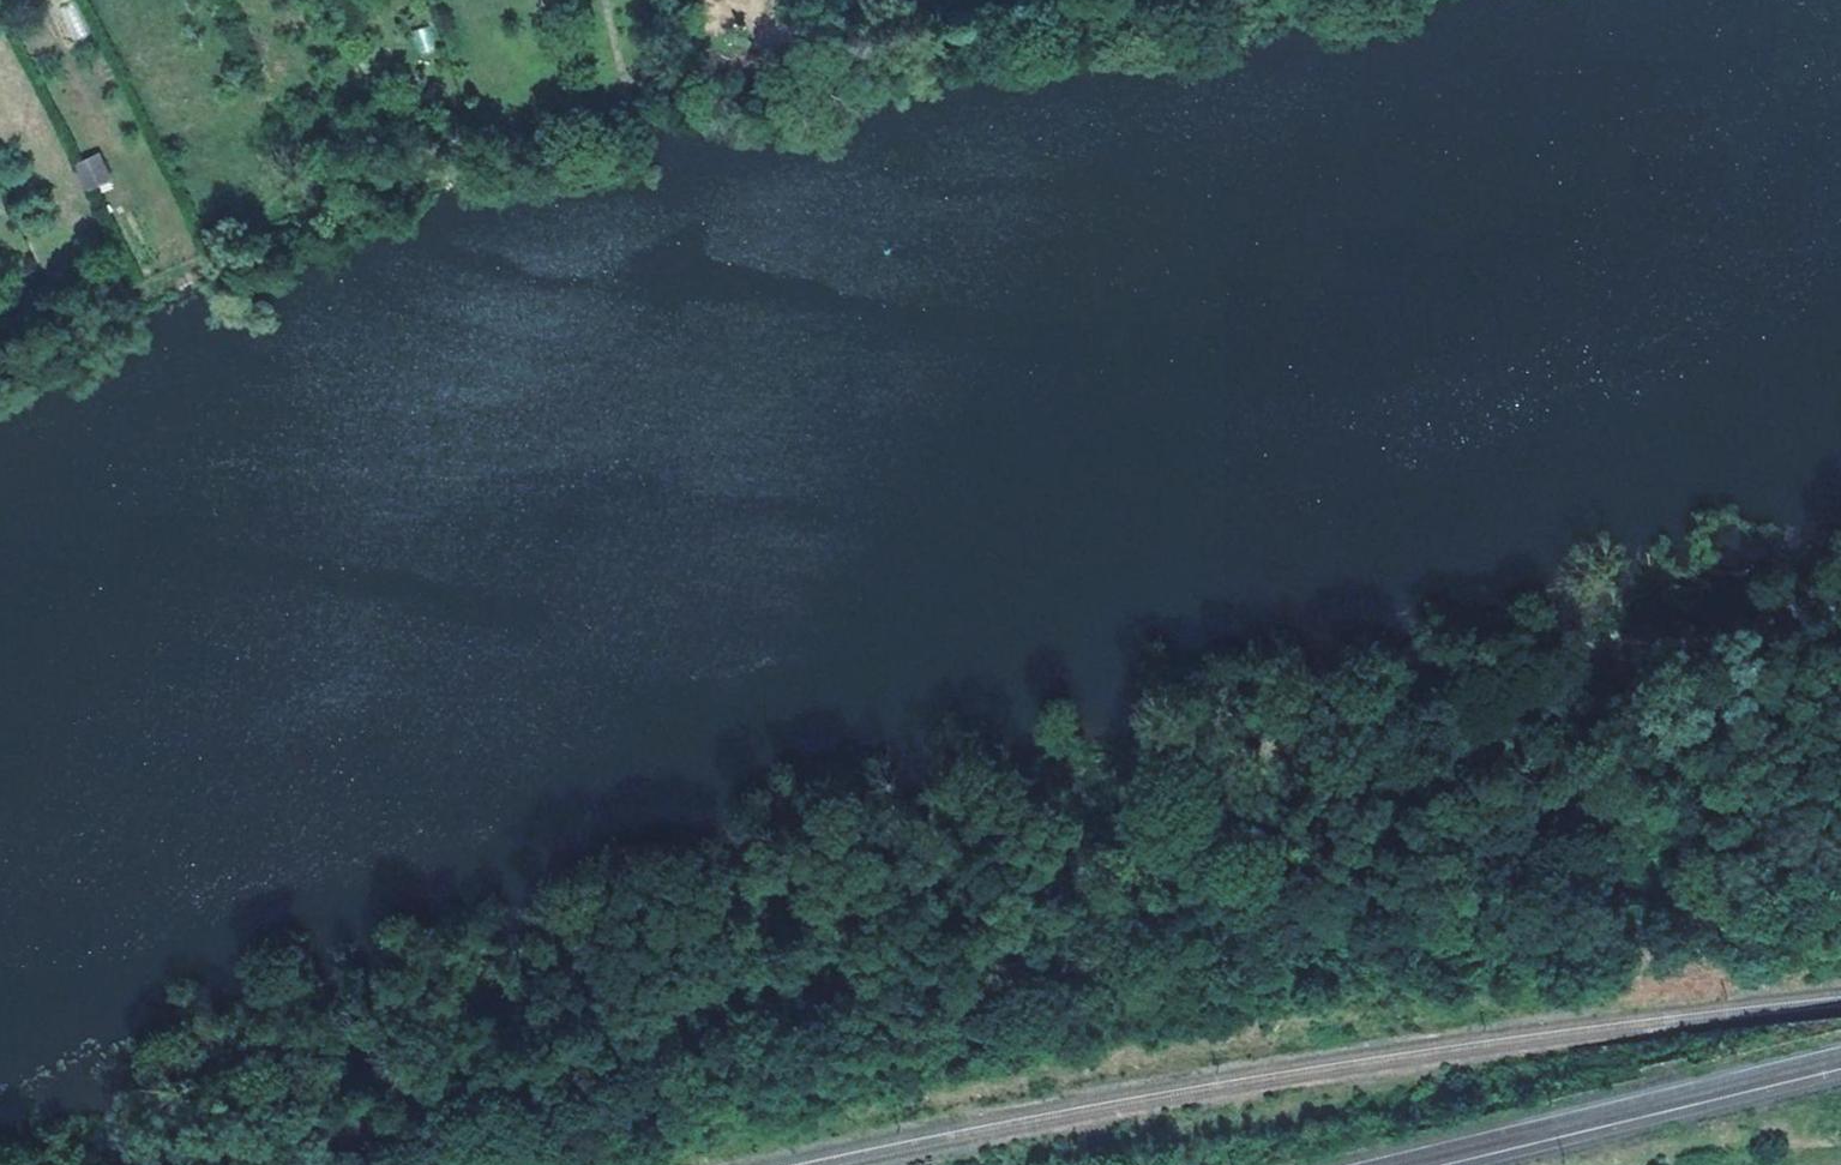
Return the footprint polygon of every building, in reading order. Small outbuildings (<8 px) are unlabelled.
[(414,53),(432,53),(432,28),(414,28),(414,53)] [(72,164),(85,192),(111,180),(98,152),(72,164)]
